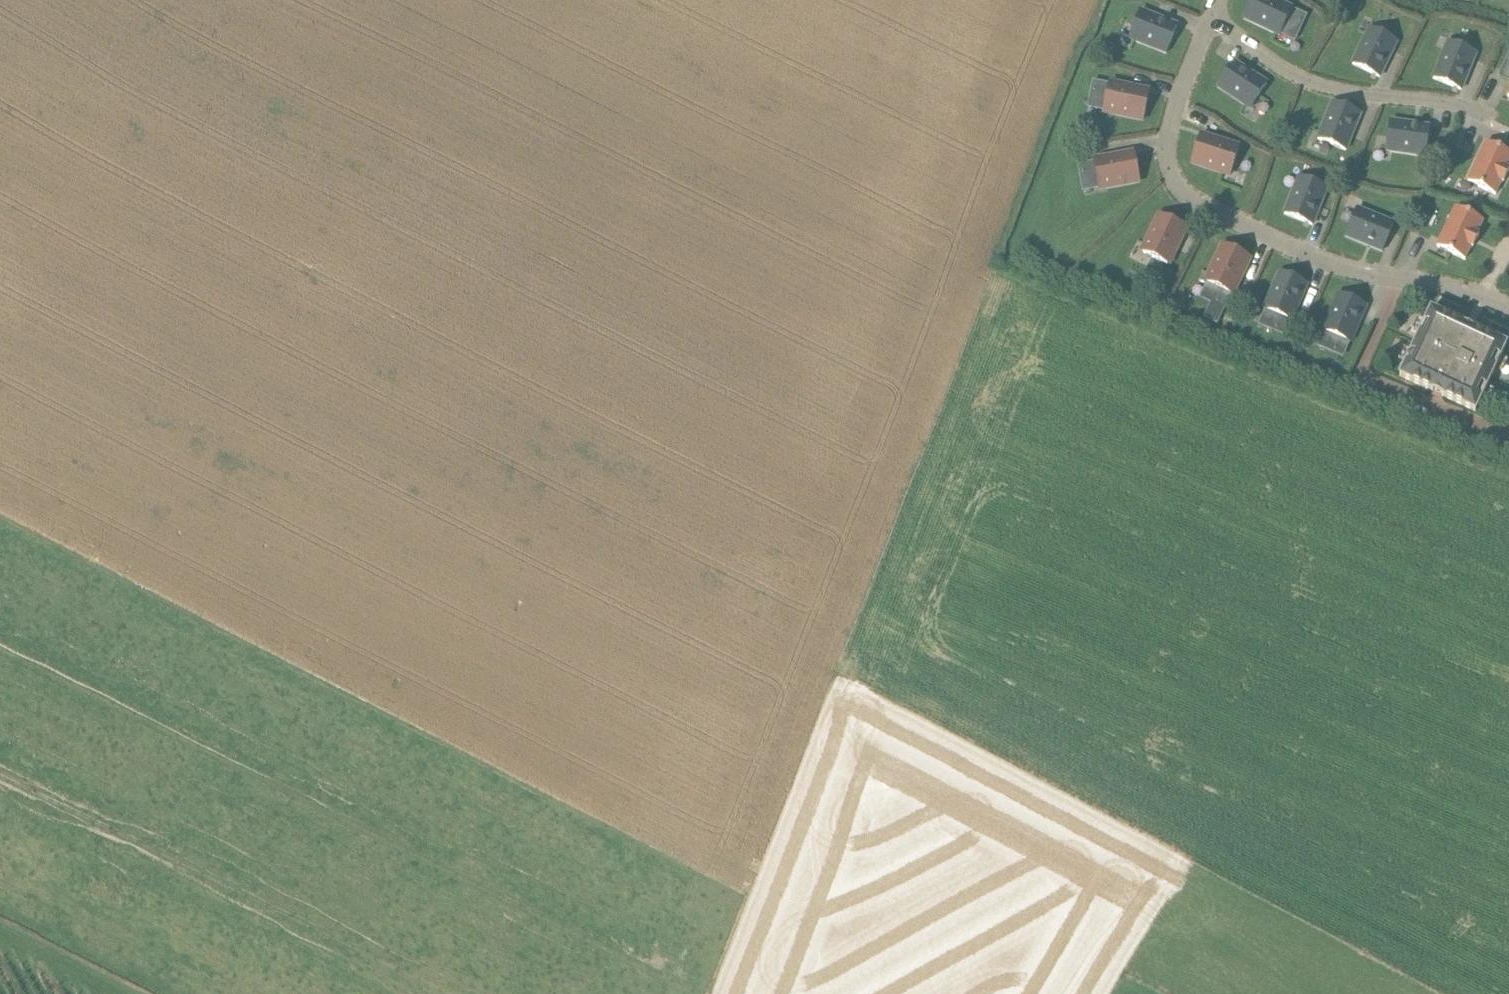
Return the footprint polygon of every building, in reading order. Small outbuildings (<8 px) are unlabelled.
[(1274,0),(1253,0),(1244,19),(1280,36),(1292,8),(1274,0)] [(1177,25),(1174,24),(1141,11),(1130,39),(1166,53),(1177,25)] [(1353,64),(1380,78),(1397,42),(1370,29),(1353,64)] [(1461,90),(1474,59),(1476,54),(1448,42),(1433,79),(1461,90)] [(1251,109),(1267,84),(1234,62),(1218,88),(1251,109)] [(1144,120),(1149,92),(1110,84),(1104,112),(1144,120)] [(1346,151),(1361,114),(1333,103),(1318,140),(1346,151)] [(1386,151),(1425,157),(1430,127),(1391,121),(1386,151)] [(1239,148),(1200,136),(1192,163),(1231,175),(1239,148)] [(1508,167),(1508,154),(1486,143),(1468,182),(1496,195),(1502,182),(1504,183),(1508,172),(1508,169),(1508,167)] [(1140,182),(1134,154),(1094,161),(1099,189),(1140,182)] [(1313,225),(1319,210),(1327,189),(1299,178),(1285,214),(1313,225)] [(1456,208),(1439,243),(1437,247),(1465,260),(1471,247),(1473,248),(1480,235),(1478,234),(1484,221),(1456,208)] [(1357,209),(1346,237),(1382,251),(1394,224),(1357,209)] [(1167,267),(1186,229),(1160,216),(1141,255),(1167,267)] [(1232,295),(1250,258),(1224,246),(1206,283),(1232,295)] [(1292,321),(1307,285),(1280,273),(1265,309),(1292,321)] [(1351,343),(1360,322),(1366,306),(1338,295),(1323,331),(1351,343)] [(1465,325),(1464,325),(1431,310),(1400,376),(1476,412),(1507,345),(1473,329),(1475,326),(1466,322),(1465,325)]
